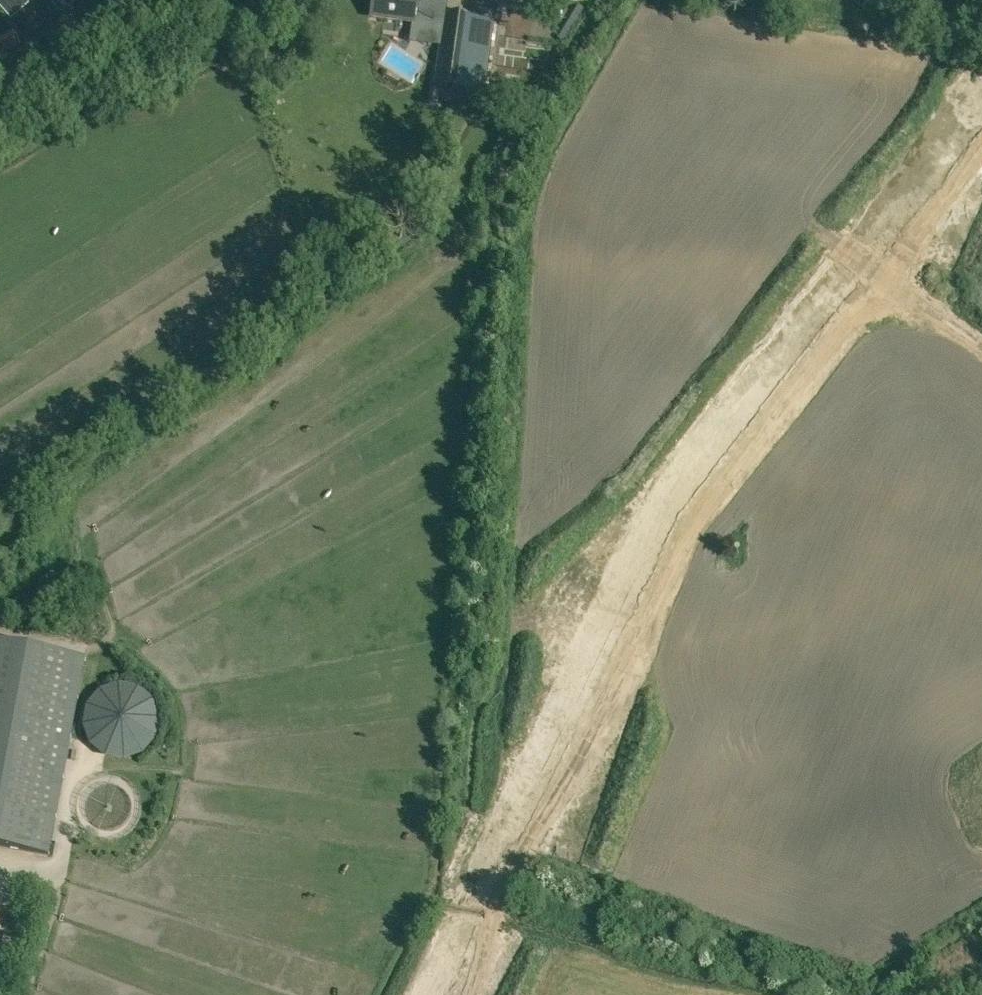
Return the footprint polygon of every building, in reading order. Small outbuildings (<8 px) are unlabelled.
[(1,6),(11,17),(28,3),(25,0),(0,0),(0,5),(1,6)] [(371,17),(412,22),(414,23),(414,22),(443,26),(440,47),(434,86),(483,93),(489,53),(492,31),(496,6),(476,4),(474,18),(445,14),(446,10),(447,0),(373,0),(371,17)] [(8,55),(20,48),(13,35),(1,41),(8,55)] [(0,643),(0,847),(49,856),(86,659),(0,643)] [(146,701),(147,676),(98,676),(98,725),(93,724),(93,751),(161,751),(161,701),(146,701)]
